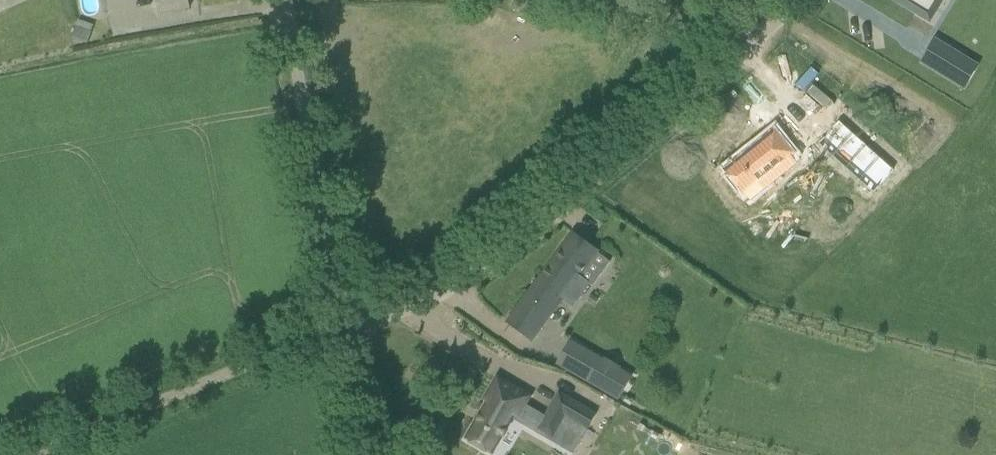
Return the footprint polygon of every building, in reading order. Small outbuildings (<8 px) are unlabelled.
[(158,13),(189,7),(188,0),(156,0),(158,13)] [(941,16),(945,33),(955,31),(951,13),(941,16)] [(919,62),(963,89),(978,64),(934,38),(919,62)] [(733,161),(721,171),(733,186),(738,193),(739,192),(751,182),(754,186),(759,192),(760,192),(794,164),(789,158),(792,155),(789,151),(772,130),(769,133),(733,161)] [(833,132),(811,154),(864,207),(886,184),(833,132)] [(572,233),(506,322),(531,341),(563,299),(572,306),(589,283),(580,276),(598,252),(572,233)] [(589,352),(576,376),(617,400),(631,376),(589,352)] [(542,431),(546,424),(548,425),(551,421),(581,439),(596,414),(558,392),(545,416),(518,400),(522,393),(496,377),(483,400),(486,402),(464,440),(490,454),(492,454),(514,416),(543,433),(544,432),(542,431)]
